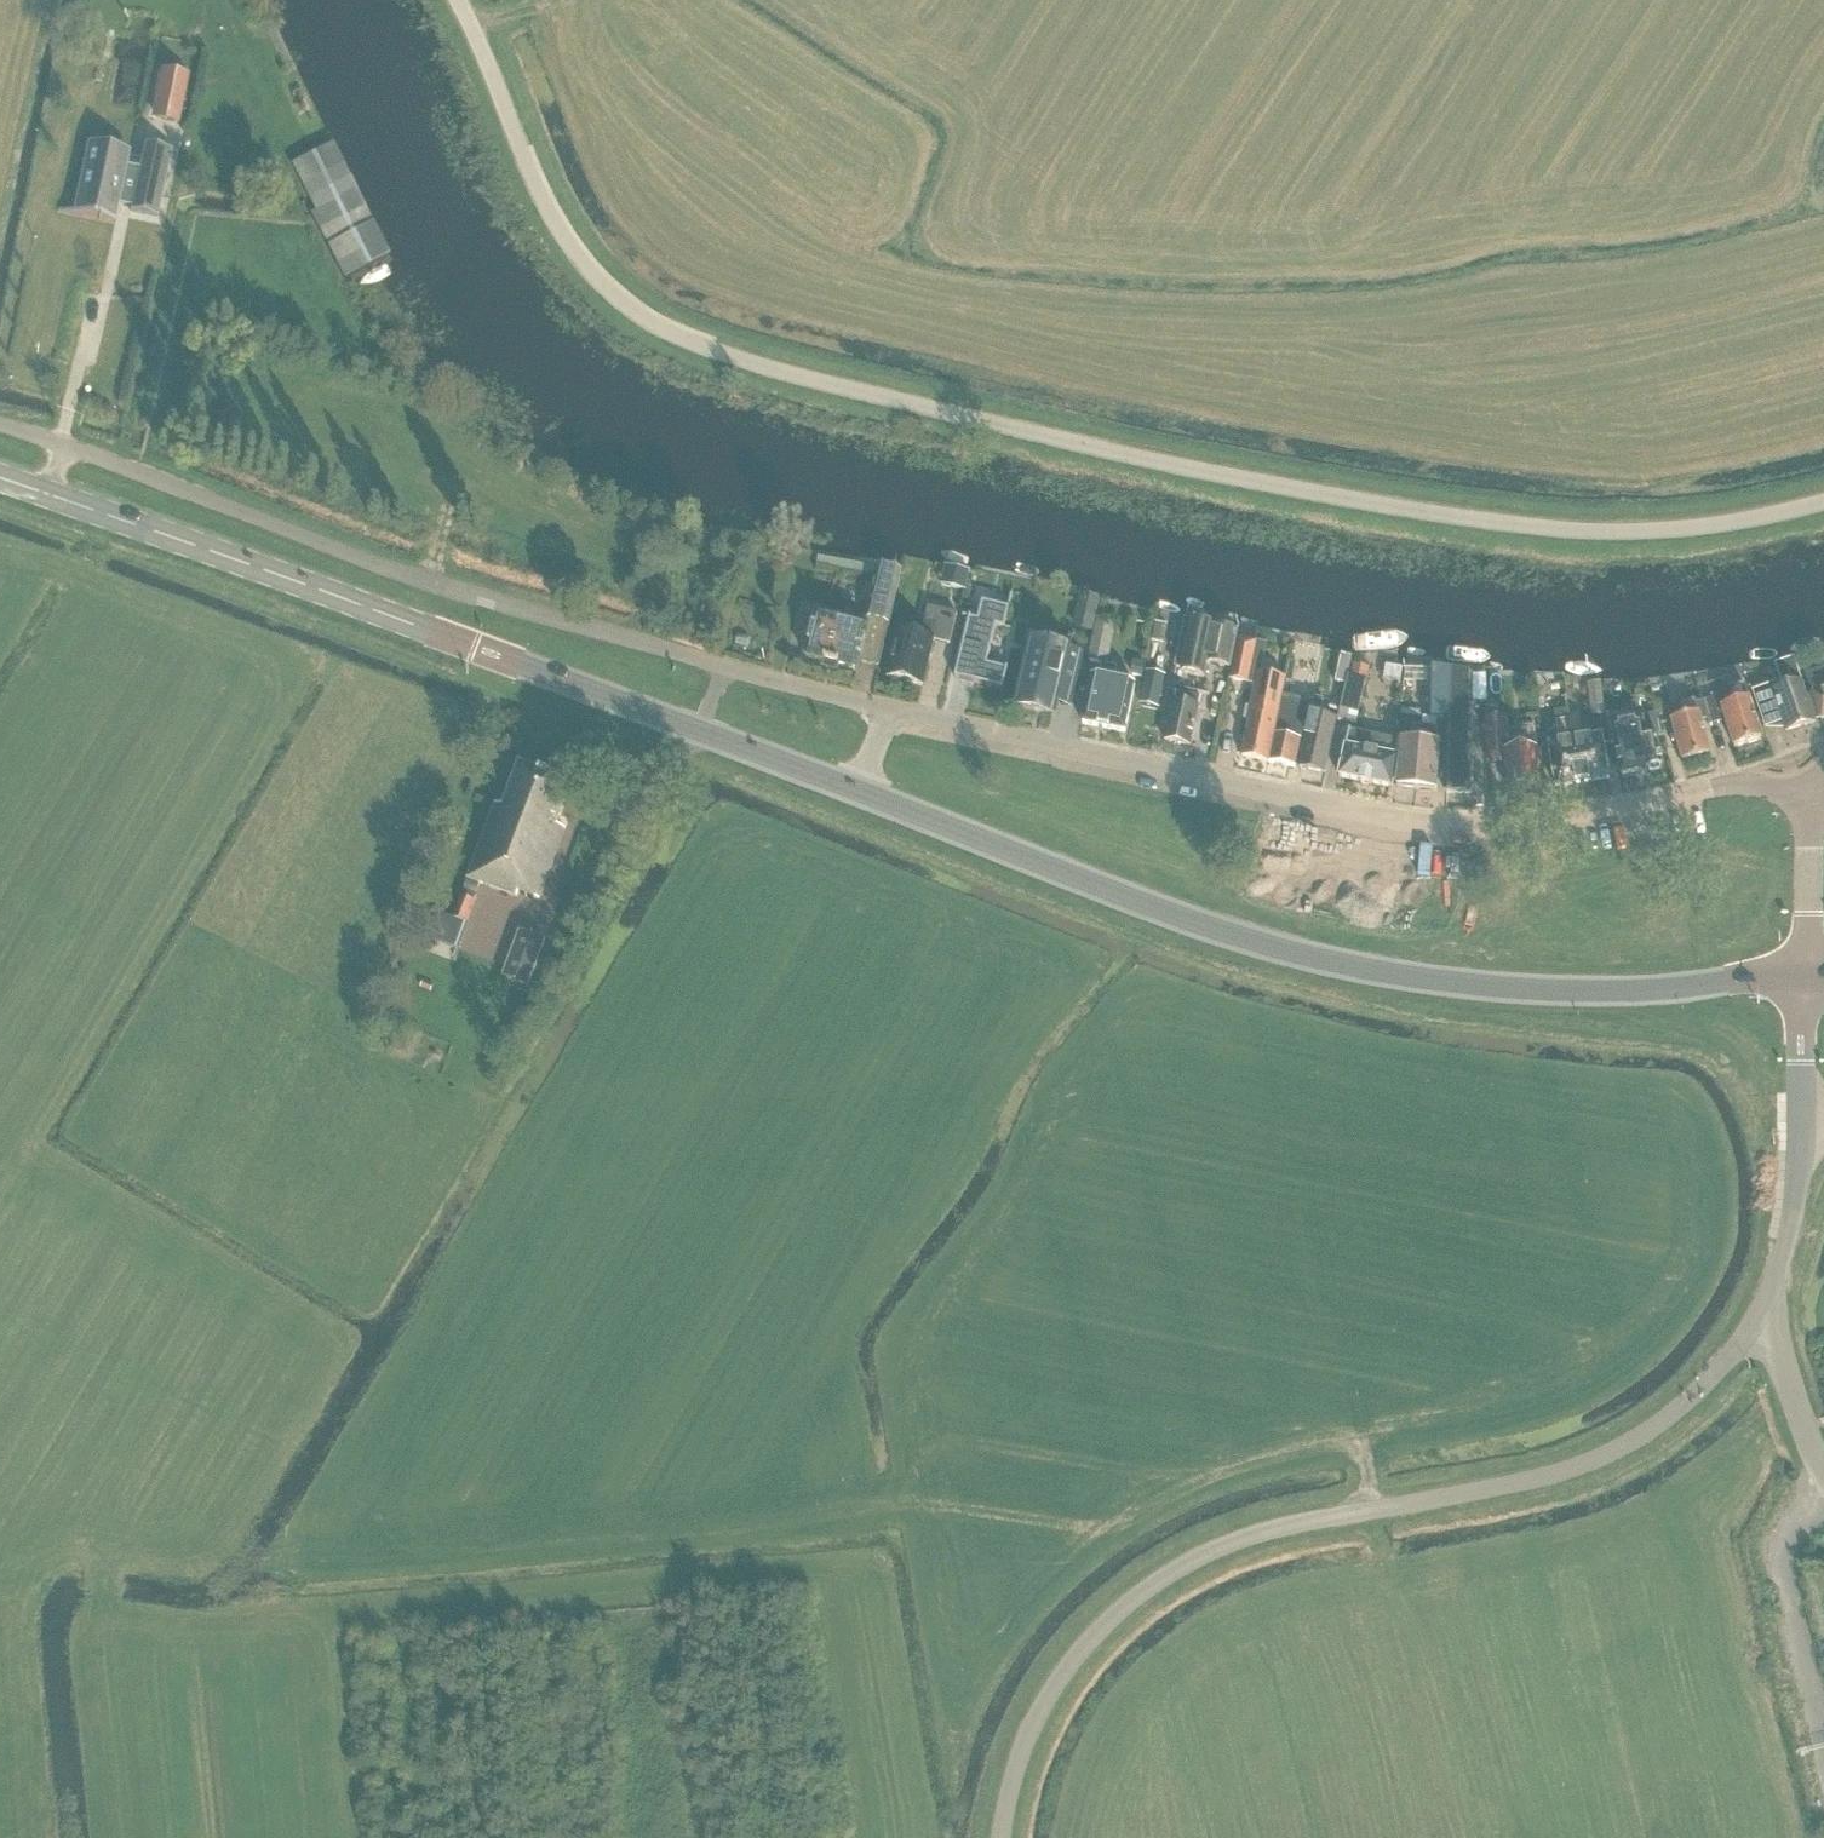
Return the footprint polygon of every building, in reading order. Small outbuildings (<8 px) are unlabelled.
[(188,72),(161,67),(151,117),(178,122),(188,72)] [(128,162),(95,155),(82,218),(115,225),(119,205),(131,207),(130,212),(158,218),(172,152),(144,146),(139,170),(127,167),(128,162)] [(905,557),(884,553),(866,625),(817,613),(806,657),(825,662),(824,668),(837,671),(839,665),(858,670),(860,662),(879,665),(905,557)] [(1080,594),(1072,626),(1092,631),(1100,599),(1080,594)] [(1009,605),(983,599),(978,618),(970,616),(955,677),(1003,689),(1008,668),(987,663),(997,622),(1004,624),(1009,605)] [(923,685),(933,640),(950,644),(957,613),(928,607),(922,633),(917,636),(898,631),(888,677),(923,685)] [(1232,629),(1184,620),(1176,667),(1183,668),(1182,673),(1205,677),(1207,663),(1225,666),(1232,629)] [(1114,680),(1117,667),(1107,665),(1114,627),(1096,623),(1088,661),(1101,663),(1099,677),(1093,676),(1083,723),(1125,731),(1135,684),(1114,680)] [(1068,651),(1034,643),(1019,708),(1036,712),(1037,705),(1054,709),(1061,681),(1072,684),(1079,654),(1068,651)] [(1248,683),(1254,654),(1237,651),(1231,679),(1248,683)] [(1344,683),(1349,656),(1338,654),(1333,681),(1344,683)] [(1135,661),(1132,675),(1143,677),(1146,663),(1135,661)] [(1815,722),(1803,688),(1795,663),(1781,668),(1788,689),(1774,694),(1768,691),(1757,695),(1766,722),(1781,717),(1786,731),(1815,722)] [(1446,719),(1448,671),(1429,668),(1428,719),(1446,719)] [(1821,668),(1805,674),(1812,694),(1821,719),(1823,718),(1823,675),(1821,668)] [(1448,671),(1446,719),(1446,749),(1446,793),(1472,793),(1472,749),(1470,749),(1470,674),(1448,671)] [(1282,699),(1283,694),(1286,680),(1259,675),(1242,756),(1269,761),(1282,699)] [(1355,725),(1365,679),(1348,675),(1337,720),(1355,725)] [(1748,700),(1743,685),(1730,689),(1734,704),(1722,707),(1734,748),(1761,739),(1749,699),(1748,700)] [(1157,689),(1143,686),(1140,697),(1155,700),(1157,689)] [(1588,717),(1604,715),(1606,715),(1602,686),(1583,688),(1588,717)] [(1198,707),(1199,697),(1175,692),(1173,702),(1172,701),(1165,740),(1191,745),(1198,707)] [(1295,767),(1309,699),(1283,694),(1282,699),(1269,761),(1295,767)] [(1325,773),(1336,719),(1319,715),(1322,699),(1314,697),(1299,768),(1325,773)] [(1708,725),(1721,721),(1713,697),(1701,701),(1708,725)] [(1555,720),(1568,717),(1565,699),(1552,701),(1555,720)] [(1698,715),(1694,700),(1680,704),(1683,716),(1671,720),(1682,762),(1710,755),(1699,715),(1698,715)] [(1507,751),(1504,714),(1485,715),(1489,763),(1506,762),(1508,790),(1539,788),(1535,728),(1523,729),(1525,750),(1507,751)] [(1571,740),(1579,783),(1609,778),(1601,735),(1583,738),(1579,718),(1567,720),(1571,740)] [(1556,787),(1579,783),(1571,740),(1567,720),(1555,722),(1558,737),(1564,736),(1565,741),(1549,744),(1556,787)] [(1645,736),(1642,721),(1606,728),(1609,744),(1614,743),(1621,775),(1647,770),(1649,770),(1650,775),(1661,772),(1660,767),(1661,767),(1654,734),(1645,736)] [(1417,790),(1423,728),(1412,727),(1410,743),(1404,743),(1397,788),(1417,790)] [(1423,728),(1417,790),(1436,791),(1436,745),(1435,745),(1436,728),(1423,728)] [(1392,787),(1398,757),(1396,757),(1399,742),(1349,731),(1339,777),(1360,781),(1360,782),(1371,785),(1371,783),(1392,787)] [(539,771),(521,766),(521,765),(519,764),(518,767),(504,806),(496,803),(454,918),(466,923),(481,883),(518,897),(519,893),(539,900),(565,828),(556,825),(571,785),(572,785),(572,783),(570,782),(570,783),(552,776),(553,775),(539,770),(539,771)] [(459,950),(468,924),(439,913),(429,937),(459,950)] [(528,985),(545,940),(520,931),(503,976),(528,985)]
